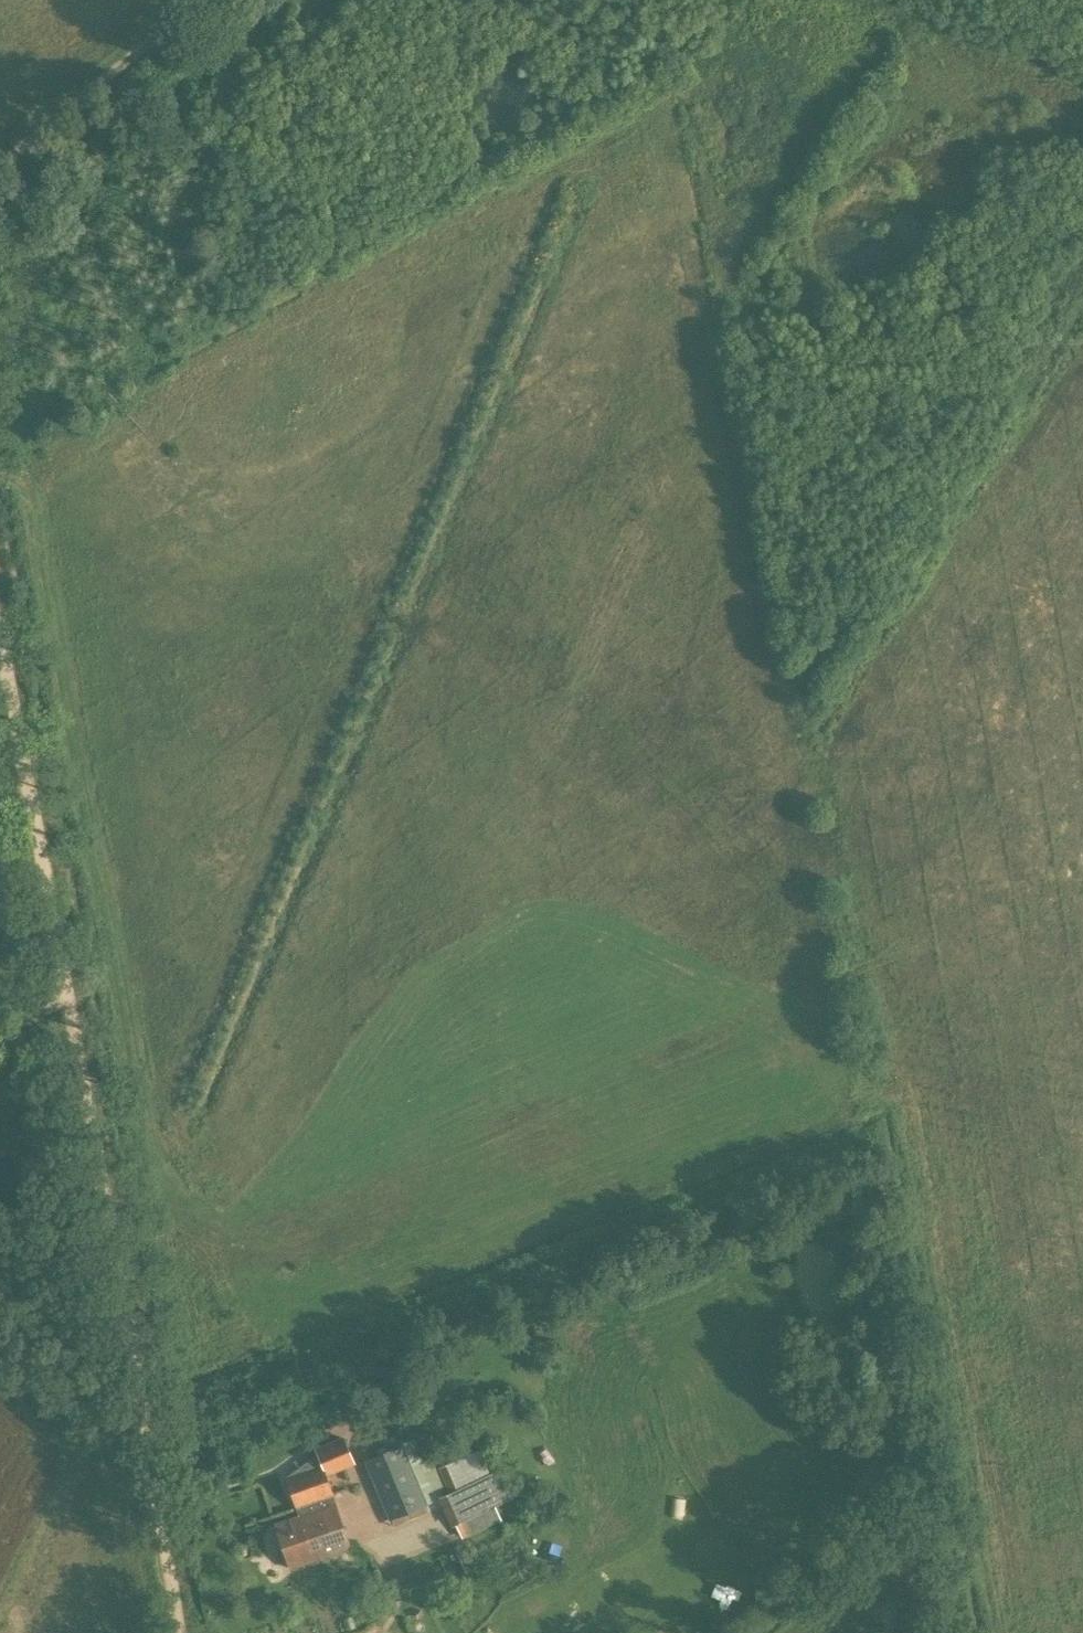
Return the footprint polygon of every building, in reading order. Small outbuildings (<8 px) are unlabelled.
[(286,1476),(295,1506),(298,1516),(274,1524),(289,1568),(350,1547),(331,1493),(325,1474),(354,1463),(343,1436),(314,1448),(316,1453),(286,1476)] [(421,1436),(363,1461),(387,1521),(427,1505),(423,1494),(442,1484),(421,1436)] [(451,1527),(456,1524),(460,1535),(484,1526),(482,1521),(484,1520),(486,1524),(500,1518),(494,1505),(512,1497),(499,1469),(488,1474),(483,1460),(467,1467),(463,1457),(441,1466),(450,1491),(437,1497),(451,1527)] [(460,1559),(469,1576),(482,1569),(474,1552),(460,1559)]
